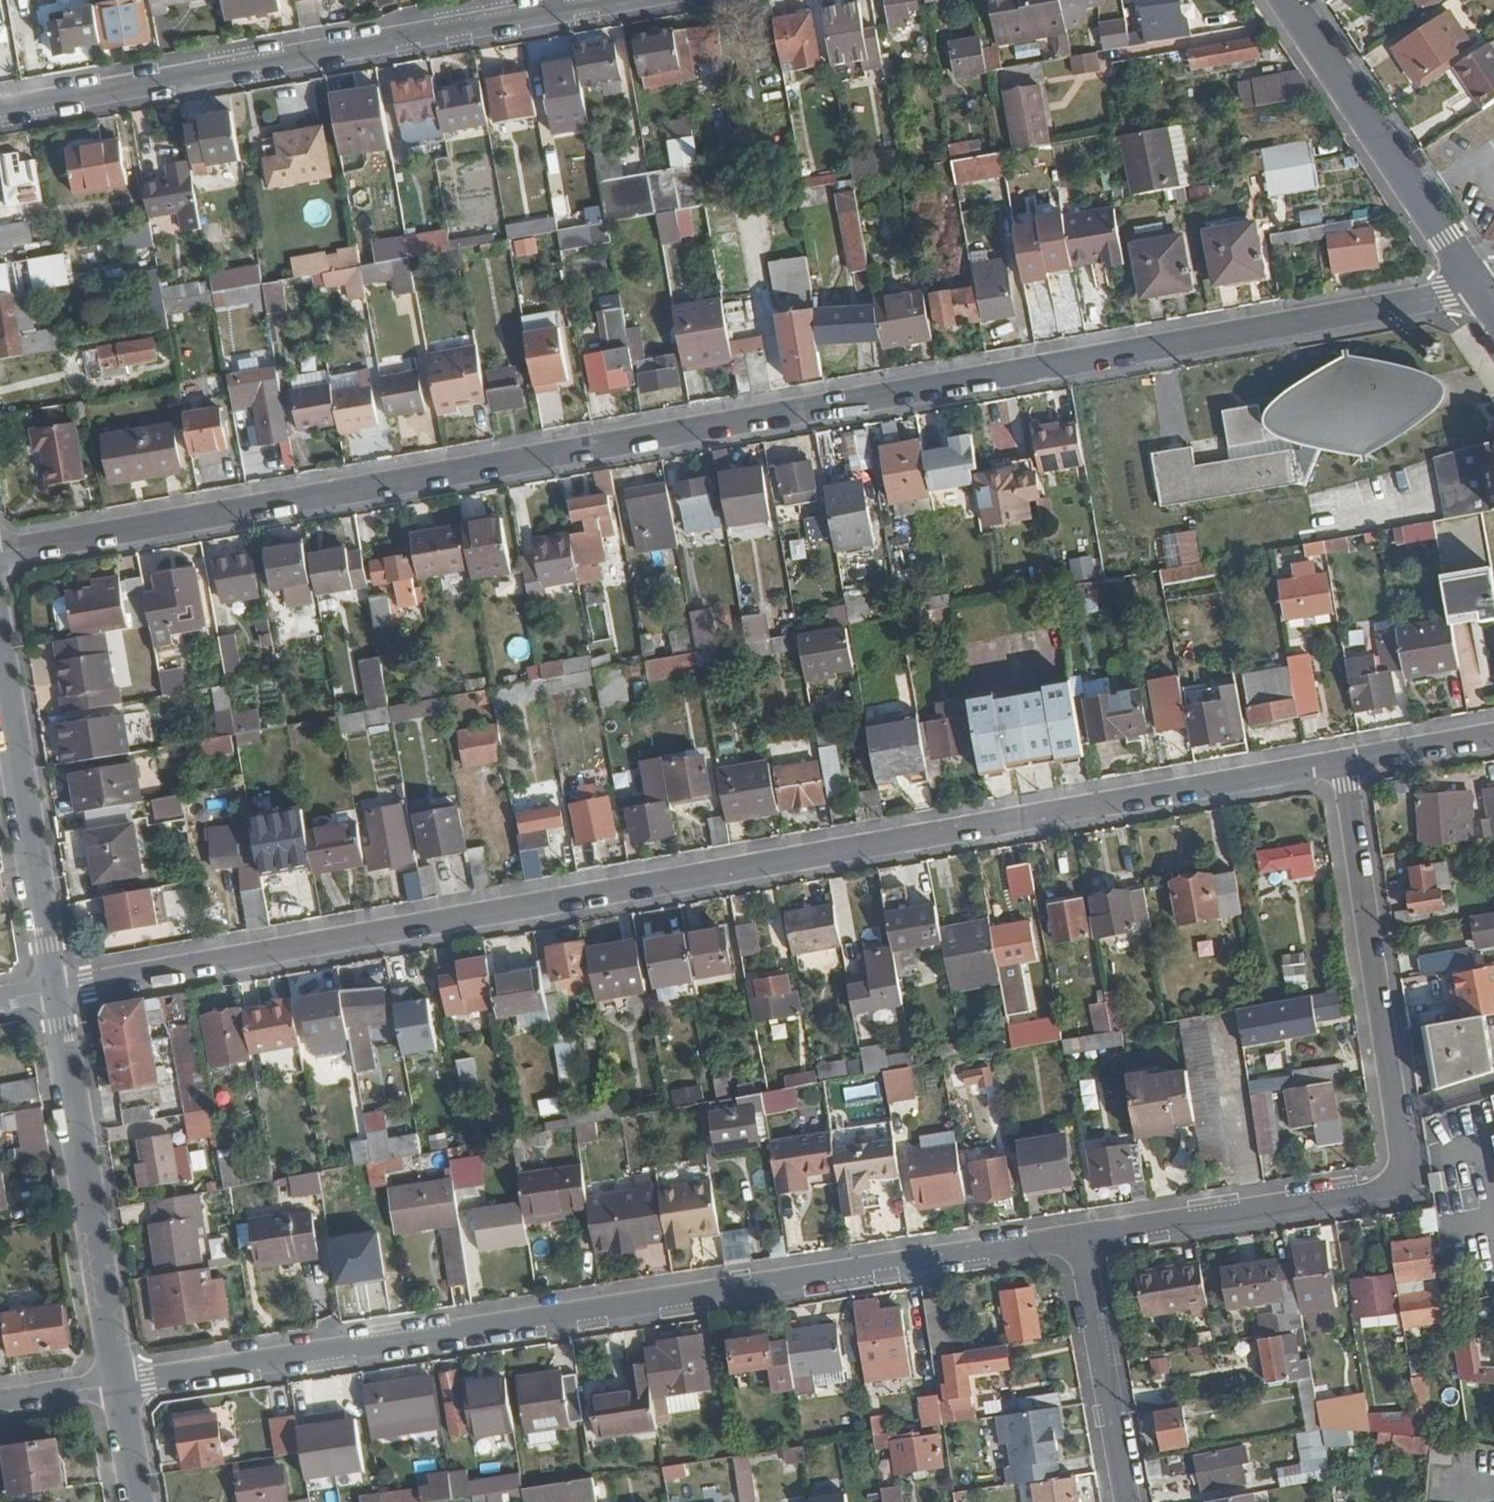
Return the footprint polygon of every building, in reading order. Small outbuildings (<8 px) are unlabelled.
[(142,0),(132,0),(99,6),(106,48),(149,41),(142,0)] [(278,0),(224,0),(228,19),(280,10),(278,0)] [(916,0),(890,0),(885,1),(887,17),(893,16),(895,29),(908,27),(906,14),(919,11),(916,0)] [(1061,0),(990,0),(997,43),(1066,31),(1063,14),(1061,0)] [(1100,0),(1061,0),(1063,14),(1101,8),(1100,0)] [(1180,0),(1143,0),(1149,32),(1160,31),(1163,45),(1187,41),(1180,0)] [(1419,8),(1430,0),(1413,0),(1419,8)] [(882,63),(876,26),(864,28),(859,4),(823,10),(832,61),(867,55),(869,65),(882,63)] [(102,39),(96,6),(51,13),(57,52),(75,49),(74,44),(102,39)] [(1444,63),(1471,44),(1449,13),(1393,51),(1419,88),(1448,69),(1444,63)] [(818,60),(810,17),(774,24),(782,67),(818,60)] [(1125,48),(1119,17),(1100,19),(1106,52),(1125,48)] [(726,63),(720,28),(668,33),(637,38),(643,79),(685,71),(687,85),(700,83),(697,68),(726,63)] [(987,75),(981,42),(952,46),(958,83),(964,82),(964,78),(987,75)] [(622,82),(614,43),(576,50),(577,55),(583,90),(622,82)] [(1484,44),(1452,66),(1480,109),(1493,99),(1493,58),(1484,44)] [(1261,62),(1258,45),(1191,56),(1194,73),(1261,62)] [(1071,72),(1099,70),(1097,51),(1070,54),(1071,72)] [(583,90),(577,55),(539,62),(549,116),(586,109),(583,90)] [(537,117),(530,76),(508,79),(506,67),(486,71),(496,124),(537,117)] [(1045,145),(1035,84),(1037,81),(1035,67),(987,75),(990,90),(1006,88),(1018,150),(1045,145)] [(1319,101),(1304,78),(1249,88),(1252,113),(1319,101)] [(439,120),(436,100),(433,82),(393,88),(400,127),(439,120)] [(488,130),(481,86),(469,87),(469,93),(436,100),(439,120),(442,139),(488,130)] [(390,149),(381,92),(333,100),(337,119),(334,120),(340,157),(390,149)] [(240,162),(228,96),(211,99),(214,117),(204,118),(205,126),(191,129),(199,174),(214,171),(214,167),(240,162)] [(1181,191),(1170,127),(1138,133),(1149,196),(1181,191)] [(724,161),(719,134),(694,138),(692,129),(668,133),(674,170),(724,161)] [(331,176),(323,130),(278,138),(280,146),(266,149),(272,186),(331,176)] [(129,184),(121,140),(67,150),(75,193),(129,184)] [(655,217),(648,174),(625,179),(619,143),(593,147),(607,226),(655,217)] [(1319,168),(1316,149),(1263,157),(1266,176),(1319,168)] [(22,153),(0,156),(0,210),(31,205),(22,153)] [(852,173),(874,171),(872,153),(850,156),(852,173)] [(956,186),(1005,178),(1001,157),(952,166),(956,186)] [(732,204),(724,161),(674,170),(648,174),(655,217),(673,214),(705,209),(732,204)] [(202,230),(190,162),(168,166),(170,181),(143,186),(149,217),(180,211),(184,232),(202,230)] [(1323,192),(1319,168),(1266,176),(1270,202),(1323,192)] [(869,272),(854,183),(836,186),(851,273),(869,272)] [(596,203),(582,208),(588,224),(602,219),(596,203)] [(738,224),(735,204),(732,204),(705,209),(713,251),(722,249),(718,228),(738,224)] [(1318,208),(1297,210),(1298,224),(1319,222),(1318,208)] [(678,245),(673,214),(655,217),(661,248),(678,245)] [(1127,272),(1117,216),(1066,225),(1074,276),(1105,272),(1107,275),(1127,272)] [(504,222),(505,237),(554,233),(553,218),(504,222)] [(1380,267),(1371,218),(1329,226),(1333,252),(1331,254),(1335,276),(1380,267)] [(555,231),(559,249),(591,243),(587,224),(555,231)] [(29,225),(0,230),(0,250),(32,244),(29,225)] [(1263,282),(1253,230),(1207,238),(1216,290),(1263,282)] [(449,254),(446,236),(407,243),(410,261),(449,254)] [(511,240),(514,256),(535,253),(533,237),(511,240)] [(1191,294),(1183,242),(1137,250),(1146,302),(1191,294)] [(511,256),(509,243),(490,246),(492,258),(511,256)] [(23,257),(0,258),(0,288),(10,288),(10,283),(27,281),(23,257)] [(415,292),(410,261),(394,263),(399,294),(415,292)] [(811,302),(804,261),(785,264),(794,314),(779,317),(791,385),(824,379),(819,346),(811,302)] [(366,298),(361,269),(348,271),(353,301),(366,298)] [(1014,317),(1010,293),(1016,291),(1013,278),(1008,279),(1007,273),(975,279),(983,323),(1014,317)] [(980,324),(974,292),(934,299),(940,331),(980,324)] [(28,293),(0,298),(0,353),(1,362),(56,352),(54,341),(22,347),(21,340),(36,337),(28,293)] [(932,343),(923,294),(875,303),(876,313),(882,343),(883,351),(932,343)] [(216,310),(213,295),(164,304),(167,318),(216,310)] [(167,318),(164,304),(164,300),(148,302),(153,335),(169,332),(167,318)] [(727,327),(722,301),(672,310),(683,373),(733,364),(727,327)] [(882,343),(876,313),(850,314),(848,302),(811,302),(819,346),(882,343)] [(627,336),(625,323),(614,325),(619,355),(589,360),(595,396),(637,388),(633,367),(627,336)] [(767,364),(764,353),(751,355),(748,341),(741,342),(738,325),(727,327),(733,364),(739,399),(772,393),(770,385),(779,383),(775,363),(767,364)] [(570,384),(561,331),(525,337),(536,398),(554,395),(553,387),(570,384)] [(644,364),(639,334),(627,336),(633,367),(639,366),(644,396),(681,389),(675,359),(658,363),(660,375),(652,376),(650,364),(644,364)] [(174,357),(170,338),(99,348),(101,367),(174,357)] [(1429,347),(1424,345),(1423,346),(1428,349),(1429,356),(1426,360),(1428,362),(1432,358),(1435,358),(1440,360),(1442,357),(1436,354),(1436,351),(1439,344),(1437,343),(1433,347),(1429,347)] [(486,402),(477,348),(461,351),(462,356),(428,362),(437,416),(457,412),(456,403),(471,400),(472,405),(486,402)] [(1261,418),(1262,431),(1273,437),(1288,444),(1306,449),(1328,454),(1349,456),(1370,454),(1393,446),(1408,438),(1423,427),(1435,416),(1427,374),(1405,366),(1389,362),(1373,361),(1357,362),(1338,365),(1324,370),(1295,388),(1261,418)] [(286,441),(276,393),(281,392),(277,369),(228,376),(234,408),(255,404),(263,445),(286,441)] [(524,407),(517,370),(489,375),(495,413),(524,407)] [(428,413),(421,373),(381,380),(388,420),(428,413)] [(380,426),(372,386),(333,394),(338,428),(339,434),(380,426)] [(333,394),(332,388),(293,395),(301,436),(338,428),(333,394)] [(12,430),(74,419),(72,405),(9,416),(12,430)] [(1262,431),(1261,418),(1258,405),(1221,411),(1228,450),(1264,444),(1262,431)] [(228,450),(221,411),(184,417),(191,457),(228,450)] [(84,481),(74,425),(28,433),(31,453),(39,453),(44,488),(84,481)] [(181,472),(173,427),(104,439),(111,485),(181,472)] [(1085,468),(1077,427),(1035,435),(1042,475),(1085,468)] [(845,467),(867,466),(866,429),(843,430),(845,467)] [(835,458),(831,434),(816,437),(820,461),(835,458)] [(977,474),(972,440),(951,443),(952,452),(943,454),(944,460),(926,463),(932,496),(975,488),(972,475),(977,474)] [(1306,449),(1288,444),(1289,453),(1191,470),(1188,445),(1154,451),(1163,505),(1294,481),(1296,484),(1301,484),(1306,449)] [(1470,452),(1436,462),(1446,522),(1485,516),(1493,514),(1493,447),(1470,452)] [(926,463),(925,455),(911,457),(909,451),(885,454),(894,508),(933,501),(932,496),(926,463)] [(772,510),(764,471),(730,477),(726,453),(714,455),(718,480),(724,479),(730,517),(772,510)] [(1042,505),(1034,463),(998,468),(999,477),(981,480),(989,529),(1032,522),(1029,507),(1042,505)] [(819,503),(812,466),(780,472),(786,509),(819,503)] [(617,545),(609,500),(616,499),(611,473),(600,475),(604,501),(572,507),(575,524),(586,523),(588,536),(569,540),(573,559),(588,556),(587,549),(617,545)] [(716,530),(709,483),(678,488),(687,534),(716,530)] [(677,548),(666,490),(629,497),(633,511),(629,512),(637,555),(677,548)] [(869,517),(867,504),(859,505),(856,490),(829,495),(837,544),(846,542),(843,522),(869,517)] [(1485,516),(1446,522),(1434,525),(1437,538),(1451,618),(1481,613),(1482,621),(1493,618),(1493,567),(1485,516)] [(835,545),(831,520),(816,522),(821,547),(835,545)] [(511,575),(503,529),(485,533),(483,525),(462,528),(470,571),(472,582),(511,575)] [(1437,538),(1434,525),(1410,529),(1412,542),(1437,538)] [(470,571),(462,528),(412,537),(419,579),(470,571)] [(569,540),(569,536),(534,541),(539,568),(523,571),(528,602),(543,600),(542,589),(577,583),(575,568),(573,559),(569,540)] [(1326,556),(1324,544),(1269,554),(1271,566),(1326,556)] [(1204,565),(1201,545),(1174,550),(1178,570),(1204,565)] [(311,586),(305,547),(268,554),(275,592),(311,586)] [(369,588),(363,552),(349,554),(348,549),(310,556),(317,596),(369,588)] [(1090,554),(1068,557),(1071,580),(1093,577),(1090,554)] [(255,597),(248,556),(214,562),(220,604),(255,597)] [(420,607),(411,558),(373,564),(376,587),(396,584),(400,610),(420,607)] [(1217,580),(1214,564),(1204,565),(1178,570),(1159,573),(1162,589),(1217,580)] [(594,585),(591,566),(575,568),(577,583),(578,587),(594,585)] [(1332,615),(1326,577),(1314,579),(1312,567),(1298,569),(1303,600),(1284,603),(1287,623),(1332,615)] [(202,606),(196,571),(155,578),(158,594),(145,596),(150,627),(154,647),(172,645),(169,632),(202,626),(199,608),(202,606)] [(129,630),(119,577),(103,579),(104,587),(64,594),(72,640),(97,636),(129,630)] [(150,627),(145,596),(142,580),(125,584),(133,630),(150,627)] [(1096,609),(1092,582),(1076,584),(1081,611),(1096,609)] [(865,625),(860,595),(844,597),(850,628),(865,625)] [(394,616),(391,598),(371,602),(374,620),(394,616)] [(952,610),(950,599),(928,603),(930,614),(952,610)] [(759,644),(755,617),(742,619),(747,646),(759,644)] [(718,651),(712,621),(690,624),(696,655),(718,651)] [(1460,670),(1451,621),(1396,631),(1397,633),(1404,674),(1405,680),(1460,670)] [(233,631),(214,635),(221,672),(240,668),(233,631)] [(854,671),(848,631),(800,638),(808,682),(836,677),(836,674),(854,671)] [(1396,706),(1392,676),(1404,674),(1397,633),(1376,637),(1384,676),(1379,677),(1377,668),(1372,669),(1369,662),(1346,668),(1355,714),(1396,706)] [(113,689),(107,651),(99,651),(97,636),(72,640),(54,643),(60,683),(66,682),(69,696),(59,698),(61,716),(119,705),(117,689),(113,689)] [(645,679),(696,674),(694,653),(643,658),(645,679)] [(593,673),(591,658),(539,667),(542,682),(593,673)] [(1314,719),(1310,691),(1307,690),(1302,662),(1289,664),(1294,693),(1299,721),(1314,719)] [(385,685),(382,664),(361,667),(365,688),(385,685)] [(181,691),(178,678),(163,680),(165,694),(181,691)] [(1188,730),(1179,681),(1149,686),(1159,735),(1188,730)] [(221,684),(209,688),(215,710),(227,707),(221,684)] [(1073,699),(1071,685),(1044,689),(1044,693),(1019,699),(1031,769),(1084,760),(1082,748),(1073,699)] [(493,704),(491,691),(475,694),(477,707),(493,704)] [(1299,721),(1294,693),(1267,697),(1269,707),(1249,711),(1253,730),(1299,721)] [(1147,737),(1140,694),(1087,704),(1085,697),(1073,699),(1082,748),(1147,737)] [(1245,741),(1237,695),(1223,698),(1224,705),(1186,711),(1194,749),(1245,741)] [(1031,769),(1019,699),(997,703),(995,697),(968,703),(982,778),(1031,769)] [(444,725),(440,700),(389,709),(392,724),(431,717),(434,727),(444,725)] [(970,752),(964,720),(961,716),(960,704),(945,706),(947,721),(918,727),(928,782),(929,788),(942,786),(938,758),(970,752)] [(132,754),(125,714),(64,726),(68,755),(74,754),(76,764),(132,754)] [(918,727),(916,716),(867,725),(878,791),(899,788),(895,762),(908,760),(912,785),(928,782),(918,727)] [(339,726),(337,718),(313,722),(314,731),(339,726)] [(503,762),(495,718),(472,722),(473,730),(458,732),(464,769),(503,762)] [(237,751),(234,736),(204,741),(208,756),(237,751)] [(845,797),(837,747),(820,750),(828,800),(845,797)] [(711,796),(704,758),(662,765),(669,804),(711,796)] [(662,765),(661,761),(642,764),(649,807),(627,811),(632,843),(675,836),(669,804),(662,765)] [(823,804),(816,763),(772,771),(779,811),(823,804)] [(776,813),(768,766),(717,775),(726,821),(776,813)] [(141,804),(136,768),(74,778),(80,815),(141,804)] [(613,839),(606,801),(595,802),(592,787),(579,789),(582,805),(571,807),(577,845),(613,839)] [(1488,793),(1492,820),(1474,824),(1469,795),(1417,804),(1425,850),(1476,841),(1477,844),(1493,842),(1493,792),(1488,793)] [(182,813),(179,797),(150,802),(153,819),(182,813)] [(416,863),(413,842),(410,842),(405,808),(370,814),(376,850),(369,851),(372,870),(416,863)] [(465,854),(457,809),(434,814),(433,809),(415,812),(424,861),(465,854)] [(540,881),(532,834),(563,828),(561,811),(520,818),(523,835),(517,835),(525,884),(540,881)] [(304,836),(301,814),(250,822),(259,874),(309,865),(304,836)] [(730,847),(726,821),(708,826),(712,851),(730,847)] [(143,876),(134,826),(89,833),(98,884),(143,876)] [(364,860),(358,828),(304,836),(309,865),(311,875),(344,869),(343,864),(364,860)] [(239,867),(236,837),(209,840),(213,869),(239,867)] [(592,872),(587,847),(572,850),(577,874),(592,872)] [(1314,879),(1309,848),(1255,856),(1258,877),(1285,873),(1287,884),(1314,879)] [(488,890),(483,862),(469,864),(474,893),(488,890)] [(438,899),(433,868),(418,871),(419,878),(423,902),(438,899)] [(1444,894),(1440,868),(1412,872),(1415,897),(1410,897),(1413,919),(1445,913),(1441,895),(1444,894)] [(1033,893),(1029,869),(1008,873),(1012,897),(1033,893)] [(423,902),(419,878),(406,879),(410,904),(423,902)] [(1242,918),(1235,878),(1172,889),(1178,929),(1242,918)] [(150,888),(102,896),(109,932),(156,924),(150,888)] [(941,942),(935,911),(912,913),(908,889),(881,893),(891,952),(941,944),(941,942)] [(268,929),(262,891),(240,895),(247,933),(268,929)] [(1151,932),(1145,895),(1093,903),(1099,940),(1151,932)] [(1088,942),(1082,904),(1048,910),(1054,947),(1088,942)] [(840,949),(834,909),(785,917),(792,957),(840,949)] [(1474,921),(1479,950),(1493,948),(1493,917),(1474,921)] [(989,934),(988,927),(962,932),(962,938),(941,942),(941,944),(950,992),(998,984),(996,974),(989,934)] [(1033,962),(1027,927),(989,934),(996,974),(1006,973),(1005,967),(1033,962)] [(735,975),(731,950),(721,951),(720,945),(727,944),(724,930),(686,937),(694,982),(735,975)] [(764,975),(758,936),(737,939),(744,978),(764,975)] [(694,982),(686,937),(648,944),(655,988),(694,982)] [(588,953),(586,943),(550,950),(555,981),(580,976),(582,988),(594,986),(588,953)] [(645,992),(636,945),(588,953),(594,986),(596,1001),(645,992)] [(901,1006),(891,952),(867,956),(873,987),(848,991),(852,1015),(901,1006)] [(1281,954),(1282,983),(1304,982),(1302,953),(1281,954)] [(1454,975),(1452,958),(1417,964),(1420,981),(1454,975)] [(491,980),(488,962),(459,968),(460,979),(440,982),(447,1019),(496,1010),(491,980)] [(545,999),(540,971),(491,980),(496,1010),(497,1018),(547,1009),(545,999)] [(1487,992),(1485,975),(1455,980),(1462,1024),(1484,1020),(1493,1019),(1493,991),(1487,992)] [(799,1020),(794,991),(789,992),(787,979),(745,986),(752,1027),(799,1020)] [(1021,1017),(1015,984),(998,987),(1004,1019),(1021,1017)] [(385,1024),(383,987),(340,992),(349,1039),(353,1068),(373,1064),(366,1026),(385,1024)] [(1117,990),(1091,991),(1092,1029),(1118,1028),(1117,990)] [(436,1053),(427,1003),(409,1006),(407,991),(391,994),(402,1059),(436,1053)] [(349,1039),(340,992),(301,999),(309,1046),(349,1039)] [(160,1083),(149,1017),(164,1014),(165,1021),(167,1024),(182,1105),(208,1101),(189,993),(109,1007),(102,1016),(115,1092),(160,1083)] [(565,1027),(560,997),(545,999),(547,1009),(550,1030),(565,1027)] [(299,1046),(291,1002),(271,1005),(272,1011),(244,1015),(250,1054),(299,1046)] [(1313,1021),(1311,1006),(1291,1009),(1290,1005),(1236,1014),(1239,1030),(1293,1020),(1294,1024),(1313,1021)] [(244,1015),(243,1012),(205,1019),(212,1068),(252,1062),(250,1054),(244,1015)] [(1229,1172),(1207,1019),(1178,1023),(1187,1076),(1195,1126),(1203,1177),(1229,1172)] [(1493,1078),(1484,1020),(1462,1024),(1429,1030),(1439,1096),(1493,1078)] [(1059,1044),(1055,1021),(1006,1029),(1010,1053),(1059,1044)] [(1123,1048),(1121,1033),(1100,1037),(1103,1051),(1123,1048)] [(554,1073),(569,1073),(568,1037),(553,1038),(554,1073)] [(1087,1055),(1084,1040),(1062,1043),(1065,1059),(1087,1055)] [(912,1069),(909,1054),(886,1057),(884,1047),(858,1051),(863,1078),(883,1075),(912,1069)] [(963,1061),(960,1047),(940,1050),(943,1064),(963,1061)] [(471,1057),(453,1060),(456,1076),(474,1073),(471,1057)] [(849,1057),(831,1062),(834,1075),(853,1070),(849,1057)] [(920,1100),(915,1069),(912,1069),(883,1075),(888,1105),(920,1100)] [(782,1075),(784,1087),(812,1082),(810,1070),(782,1075)] [(1195,1126),(1187,1076),(1155,1081),(1154,1070),(1127,1075),(1137,1134),(1195,1126)] [(1346,1083),(1344,1070),(1291,1078),(1290,1082),(1248,1089),(1250,1099),(1270,1096),(1346,1083)] [(993,1088),(990,1071),(950,1077),(953,1090),(979,1086),(979,1090),(993,1088)] [(40,1097),(37,1078),(6,1083),(8,1102),(40,1097)] [(788,1138),(784,1112),(808,1109),(805,1088),(760,1096),(767,1141),(788,1138)] [(1337,1127),(1330,1089),(1285,1097),(1292,1135),(1337,1127)] [(1280,1157),(1270,1096),(1250,1099),(1260,1160),(1280,1157)] [(50,1154),(41,1100),(10,1105),(18,1159),(50,1154)] [(120,1105),(120,1121),(148,1122),(148,1106),(120,1105)] [(760,1149),(754,1112),(709,1119),(716,1161),(734,1158),(733,1153),(760,1149)] [(419,1155),(416,1136),(386,1142),(384,1132),(365,1135),(370,1164),(383,1161),(419,1155)] [(179,1183),(170,1134),(138,1139),(147,1188),(179,1183)] [(831,1150),(829,1136),(768,1146),(776,1195),(803,1191),(802,1176),(834,1171),(831,1150)] [(902,1193),(893,1140),(874,1144),(874,1140),(853,1143),(853,1147),(831,1150),(834,1171),(842,1215),(883,1210),(881,1197),(902,1193)] [(1072,1188),(1065,1140),(1017,1148),(1025,1195),(1072,1188)] [(243,1186),(236,1147),(216,1150),(223,1189),(243,1186)] [(192,1170),(207,1168),(203,1149),(188,1151),(192,1170)] [(1149,1204),(1140,1149),(1089,1158),(1095,1190),(1131,1185),(1134,1206),(1149,1204)] [(964,1199),(960,1171),(957,1152),(910,1159),(916,1205),(964,1199)] [(387,1187),(383,1161),(370,1164),(367,1164),(371,1189),(387,1187)] [(474,1191),(468,1161),(448,1163),(452,1190),(453,1194),(474,1191)] [(1015,1189),(1013,1175),(1006,1175),(1004,1164),(960,1171),(964,1199),(966,1207),(1010,1200),(1009,1190),(1015,1189)] [(585,1203),(580,1169),(516,1178),(521,1205),(523,1219),(586,1209),(585,1203)] [(285,1174),(288,1197),(318,1193),(316,1171),(285,1174)] [(717,1228),(710,1183),(657,1193),(664,1239),(665,1248),(691,1244),(688,1233),(717,1228)] [(453,1194),(452,1190),(436,1192),(435,1186),(388,1194),(395,1236),(442,1229),(452,1287),(468,1285),(453,1194)] [(664,1239),(657,1193),(656,1190),(585,1203),(586,1209),(592,1245),(614,1242),(613,1248),(664,1239)] [(523,1219),(521,1205),(471,1212),(478,1254),(528,1247),(523,1219)] [(1439,1235),(1437,1223),(1435,1211),(1419,1214),(1423,1238),(1439,1235)] [(319,1253),(311,1213),(248,1224),(256,1264),(319,1253)] [(201,1269),(194,1219),(156,1225),(159,1244),(152,1245),(157,1276),(201,1269)] [(324,1234),(328,1282),(379,1278),(375,1229),(324,1234)] [(725,1229),(725,1256),(748,1256),(747,1229),(725,1229)] [(1423,1298),(1421,1283),(1434,1281),(1428,1244),(1393,1250),(1399,1285),(1397,1286),(1401,1315),(1404,1329),(1404,1332),(1443,1325),(1438,1295),(1423,1298)] [(1331,1301),(1322,1247),(1297,1251),(1301,1280),(1294,1281),(1298,1303),(1299,1307),(1331,1301)] [(1294,1281),(1292,1269),(1278,1271),(1277,1267),(1224,1275),(1230,1315),(1298,1303),(1294,1281)] [(1210,1318),(1201,1268),(1135,1279),(1143,1321),(1190,1313),(1192,1321),(1210,1318)] [(228,1318),(221,1279),(203,1282),(201,1269),(157,1276),(150,1277),(157,1319),(184,1315),(185,1318),(205,1314),(206,1322),(228,1318)] [(1397,1286),(1396,1281),(1350,1289),(1356,1322),(1401,1315),(1397,1286)] [(1041,1341),(1033,1291),(1003,1296),(1010,1345),(1041,1341)] [(951,1355),(942,1301),(922,1304),(930,1358),(933,1357),(951,1355)] [(911,1374),(901,1312),(879,1315),(877,1302),(853,1305),(866,1382),(911,1374)] [(66,1349),(61,1306),(4,1314),(11,1357),(66,1349)] [(843,1370),(836,1326),(786,1334),(788,1351),(795,1397),(815,1394),(812,1375),(843,1370)] [(1404,1332),(1404,1329),(1391,1331),(1393,1347),(1406,1344),(1404,1332)] [(795,1397),(788,1351),(765,1354),(763,1339),(729,1343),(733,1374),(773,1369),(777,1399),(795,1397)] [(709,1388),(702,1340),(659,1346),(659,1350),(644,1353),(646,1368),(653,1413),(669,1410),(667,1395),(709,1388)] [(1296,1371),(1291,1342),(1278,1344),(1278,1342),(1258,1346),(1262,1364),(1254,1365),(1255,1373),(1263,1372),(1266,1386),(1285,1383),(1286,1389),(1301,1386),(1313,1384),(1310,1368),(1296,1371)] [(1484,1371),(1484,1374),(1475,1372),(1471,1343),(1455,1346),(1461,1383),(1493,1386),(1493,1372),(1484,1371)] [(967,1375),(992,1371),(991,1360),(1002,1358),(1000,1347),(951,1355),(933,1357),(944,1426),(957,1424),(954,1411),(972,1408),(967,1375)] [(1166,1355),(1149,1358),(1152,1375),(1169,1372),(1166,1355)] [(1429,1412),(1420,1357),(1408,1359),(1417,1414),(1429,1412)] [(439,1397),(460,1393),(455,1368),(435,1372),(439,1397)] [(653,1413),(646,1368),(629,1371),(632,1392),(594,1398),(600,1441),(656,1434),(653,1413)] [(439,1418),(432,1377),(365,1389),(369,1419),(382,1418),(383,1427),(439,1418)] [(513,1429),(505,1380),(464,1385),(472,1435),(513,1429)] [(584,1424),(577,1381),(552,1385),(549,1381),(519,1385),(526,1432),(584,1424)] [(1317,1401),(1313,1384),(1301,1386),(1303,1403),(1317,1401)] [(1065,1407),(1062,1392),(1035,1397),(1037,1412),(1061,1408),(1065,1407)] [(1370,1433),(1365,1405),(1319,1413),(1319,1415),(1322,1432),(1370,1433)] [(1057,1432),(1064,1424),(1061,1408),(1037,1412),(999,1417),(1005,1447),(1014,1446),(1018,1469),(1011,1470),(1014,1487),(1032,1484),(1062,1480),(1059,1462),(1062,1462),(1057,1432)] [(1188,1450),(1181,1413),(1157,1418),(1163,1454),(1188,1450)] [(1322,1432),(1319,1415),(1306,1418),(1309,1436),(1323,1434),(1322,1432)] [(302,1454),(297,1422),(274,1425),(279,1458),(302,1454)] [(225,1466),(218,1425),(179,1431),(184,1473),(225,1466)] [(890,1445),(888,1435),(871,1437),(873,1447),(890,1445)] [(1431,1459),(1433,1441),(1396,1435),(1393,1453),(1431,1459)] [(940,1467),(935,1438),(890,1445),(894,1474),(900,1473),(902,1482),(917,1480),(915,1470),(940,1467)] [(63,1489),(56,1440),(6,1447),(14,1496),(63,1489)] [(1452,1466),(1455,1445),(1433,1441),(1431,1459),(1431,1463),(1452,1466)] [(804,1463),(802,1448),(783,1451),(786,1466),(804,1463)] [(1246,1488),(1243,1469),(1248,1468),(1246,1453),(1197,1461),(1203,1495),(1246,1488)] [(661,1467),(663,1478),(685,1474),(683,1463),(661,1467)] [(1161,1485),(1158,1465),(1147,1467),(1150,1486),(1161,1485)] [(283,1469),(234,1478),(238,1501),(288,1501),(283,1469)] [(747,1471),(733,1473),(738,1501),(750,1501),(751,1501),(747,1471)] [(448,1473),(431,1476),(432,1488),(419,1490),(421,1501),(449,1501),(452,1501),(448,1473)] [(1072,1478),(1062,1480),(1032,1484),(1034,1501),(1075,1501),(1072,1478)] [(592,1479),(522,1490),(524,1501),(596,1501),(592,1479)] [(1162,1489),(1151,1491),(1153,1501),(1165,1501),(1162,1489)]
